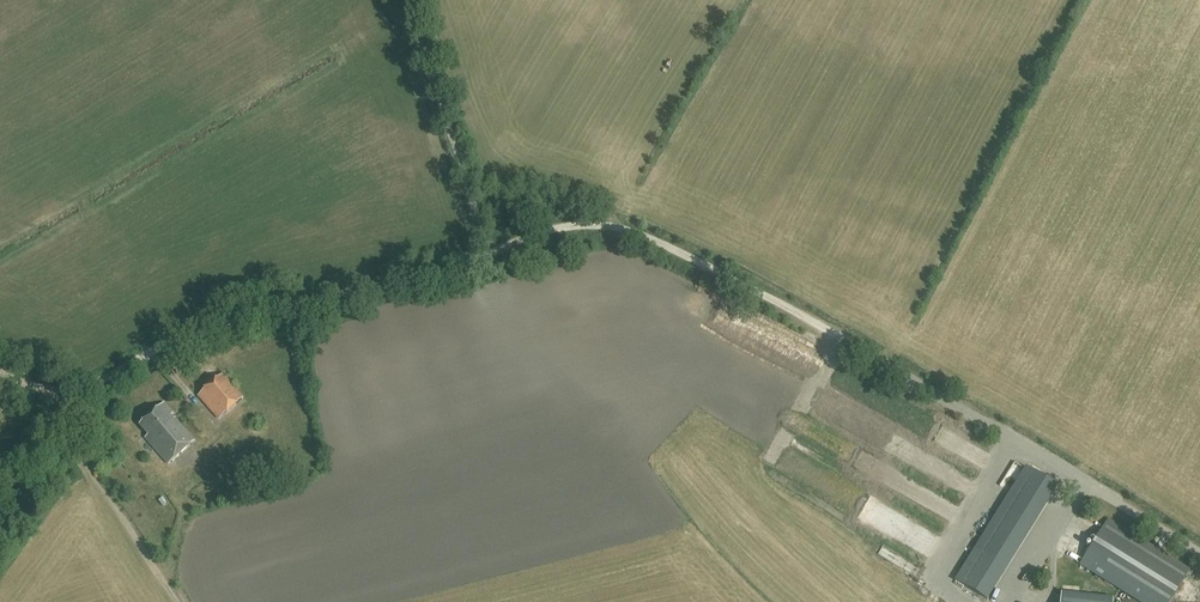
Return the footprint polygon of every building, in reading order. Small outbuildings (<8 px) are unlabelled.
[(219,418),(244,396),(223,373),(198,395),(219,418)] [(168,463),(194,440),(171,414),(173,413),(164,402),(139,424),(148,434),(145,437),(168,463)] [(969,441),(967,448),(965,447),(962,455),(972,459),(977,444),(969,441)] [(954,580),(987,601),(1058,489),(1025,468),(954,580)] [(958,521),(966,512),(953,500),(945,510),(958,521)] [(1140,601),(1169,601),(1189,570),(1107,519),(1079,564),(1140,601)] [(1184,595),(1199,601),(1199,575),(1195,572),(1184,595)] [(1113,598),(1061,592),(1060,601),(1113,601),(1113,598)]
